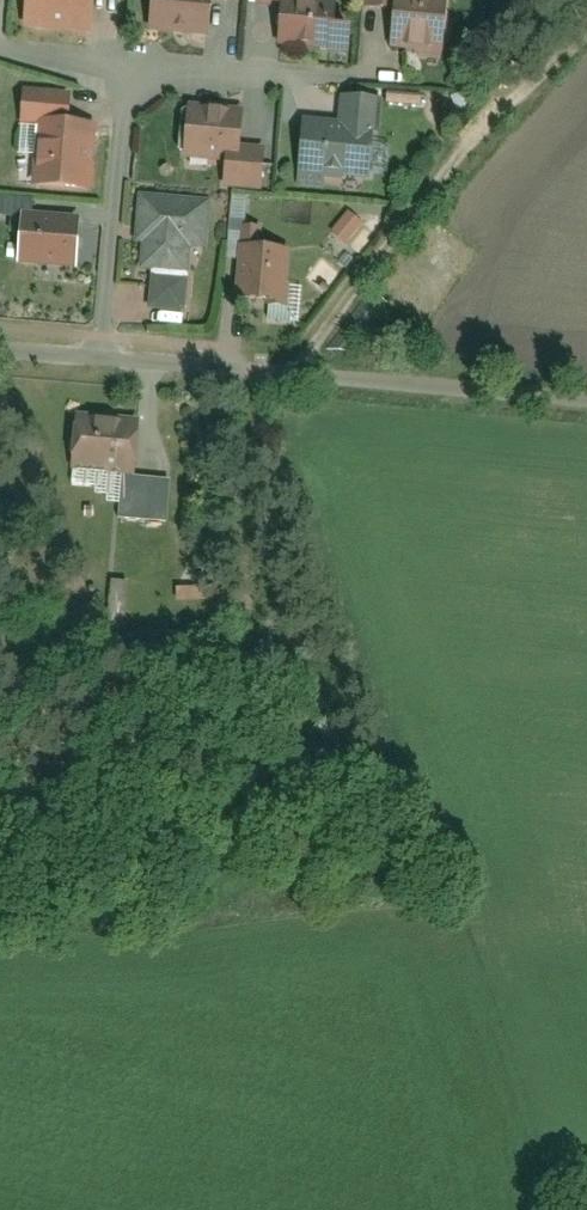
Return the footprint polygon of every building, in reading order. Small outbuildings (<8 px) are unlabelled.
[(97,0),(33,0),(31,27),(95,31),(97,0)] [(151,34),(203,37),(205,2),(238,4),(238,0),(153,0),(151,34)] [(296,9),(296,0),(260,0),(259,11),(279,12),(277,48),(328,51),(330,11),(296,9)] [(368,6),(392,7),(389,51),(447,55),(451,0),(368,0),(368,6)] [(67,95),(23,94),(22,126),(35,126),(66,127),(67,95)] [(302,132),(303,191),(374,189),(373,99),(342,100),(342,131),(302,132)] [(191,111),(189,161),(239,164),(242,114),(191,111)] [(34,189),(90,191),(92,128),(66,127),(35,126),(34,189)] [(225,168),(224,194),(264,195),(265,170),(225,168)] [(216,203),(140,203),(139,249),(151,249),(150,278),(158,278),(192,278),(192,250),(215,250),(216,203)] [(80,221),(18,220),(17,267),(79,269),(80,221)] [(272,303),(291,303),(291,291),(292,253),(246,252),(245,302),(272,303)] [(158,278),(158,301),(192,301),(192,278),(158,278)] [(271,326),(300,326),(301,291),(291,291),(291,303),(272,303),(271,326)] [(75,419),(75,494),(134,493),(134,419),(75,419)] [(136,518),(169,518),(169,482),(136,482),(136,518)]
